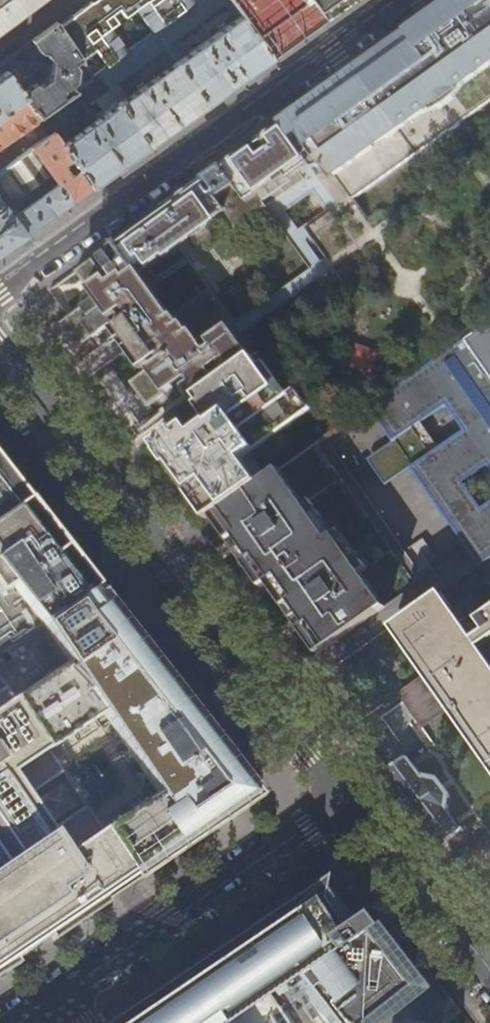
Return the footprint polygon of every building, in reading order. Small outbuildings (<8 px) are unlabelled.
[(0,4),(0,34),(23,17),(47,0),(5,0),(0,4)] [(61,28),(82,59),(83,62),(95,53),(106,69),(129,52),(113,30),(137,12),(154,34),(155,34),(197,2),(195,0),(99,0),(84,11),(61,28)] [(272,59),(229,0),(200,0),(197,2),(155,34),(165,48),(176,63),(206,105),(236,84),(272,59)] [(272,59),(298,39),(323,20),(309,0),(229,0),(272,59)] [(428,19),(355,71),(291,117),(351,202),(489,101),(489,0),(454,0),(428,19)] [(323,20),(352,0),(309,0),(323,20)] [(14,70),(8,74),(25,98),(40,118),(63,101),(84,86),(77,78),(78,68),(76,63),(82,59),(61,28),(58,24),(34,41),(42,52),(48,53),(53,60),(52,77),(42,84),(35,83),(27,89),(24,85),(24,81),(16,70),(14,70)] [(120,104),(150,146),(177,126),(206,105),(176,63),(128,98),(117,83),(165,48),(155,34),(154,34),(129,52),(106,69),(99,75),(109,89),(120,104)] [(25,98),(8,74),(7,72),(0,77),(0,116),(25,98)] [(109,89),(99,75),(84,86),(63,101),(73,115),(109,89)] [(40,118),(25,98),(0,116),(0,147),(31,125),(32,128),(31,132),(39,144),(52,134),(49,131),(40,118)] [(79,170),(92,187),(121,167),(150,146),(120,104),(70,140),(62,130),(60,132),(55,126),(49,131),(52,134),(53,133),(72,160),(79,170)] [(169,415),(195,397),(253,355),(230,327),(235,323),(211,289),(172,317),(137,270),(144,265),(146,266),(223,211),(237,229),(266,209),(263,204),(290,183),(289,180),(310,165),(281,124),(260,139),(182,195),(168,205),(171,210),(121,246),(117,242),(112,246),(106,250),(124,273),(110,283),(93,259),(75,272),(102,308),(82,323),(93,338),(108,327),(141,370),(159,358),(162,362),(131,384),(148,408),(158,401),(169,415)] [(6,249),(64,207),(92,187),(79,170),(74,173),(71,169),(68,172),(64,166),(72,160),(53,133),(52,134),(39,144),(11,165),(0,172),(0,183),(11,198),(19,198),(35,186),(42,196),(13,218),(0,200),(0,253),(6,249)] [(11,165),(7,159),(0,165),(0,172),(11,165)] [(466,340),(489,375),(489,323),(466,340)] [(391,443),(444,406),(462,432),(409,469),(478,567),(489,559),(489,504),(480,510),(462,484),(487,467),(489,472),(489,375),(466,340),(404,382),(398,386),(367,408),(391,443)] [(180,488),(204,522),(210,518),(256,486),(239,461),(312,409),(297,388),(289,393),(259,351),(253,355),(195,397),(199,403),(196,405),(207,424),(192,434),(186,427),(178,432),(176,429),(151,445),(166,467),(169,465),(174,473),(183,485),(180,488)] [(385,486),(437,449),(419,424),(391,443),(367,461),(385,486)] [(334,537),(309,501),(340,479),(315,444),(256,486),(210,518),(228,543),(234,539),(242,550),(235,553),(261,590),(267,586),(279,603),(291,620),(297,616),(304,627),(299,631),(315,655),(383,608),(360,574),(366,570),(340,534),(334,537)] [(100,590),(61,540),(16,483),(0,462),(0,658),(100,590)] [(242,550),(234,539),(228,543),(216,551),(224,560),(235,553),(242,550)] [(156,660),(101,589),(100,590),(0,658),(0,679),(141,883),(156,873),(191,849),(235,819),(266,799),(208,726),(158,661),(156,660)] [(480,648),(489,641),(489,611),(477,620),(485,631),(474,640),(441,593),(427,602),(391,628),(489,770),(489,663),(480,648)] [(304,627),(297,616),(291,620),(278,629),(286,639),(299,631),(304,627)] [(5,934),(25,962),(58,940),(112,903),(141,883),(0,679),(0,838),(16,861),(0,871),(0,937),(5,934)] [(414,808),(442,846),(447,842),(462,830),(448,812),(451,809),(452,798),(439,781),(427,779),(424,781),(406,757),(389,769),(386,772),(414,808)] [(368,932),(356,917),(323,940),(312,924),(319,919),(327,880),(326,879),(303,894),(281,909),(245,934),(202,963),(176,980),(206,1022),(233,1022),(270,998),(295,981),(368,932)] [(295,981),(328,1022),(370,1022),(413,990),(385,953),(369,931),(368,932),(295,981)] [(176,980),(168,985),(153,996),(137,1006),(112,1022),(206,1022),(176,980)] [(270,998),(233,1022),(287,1022),(270,998)]
